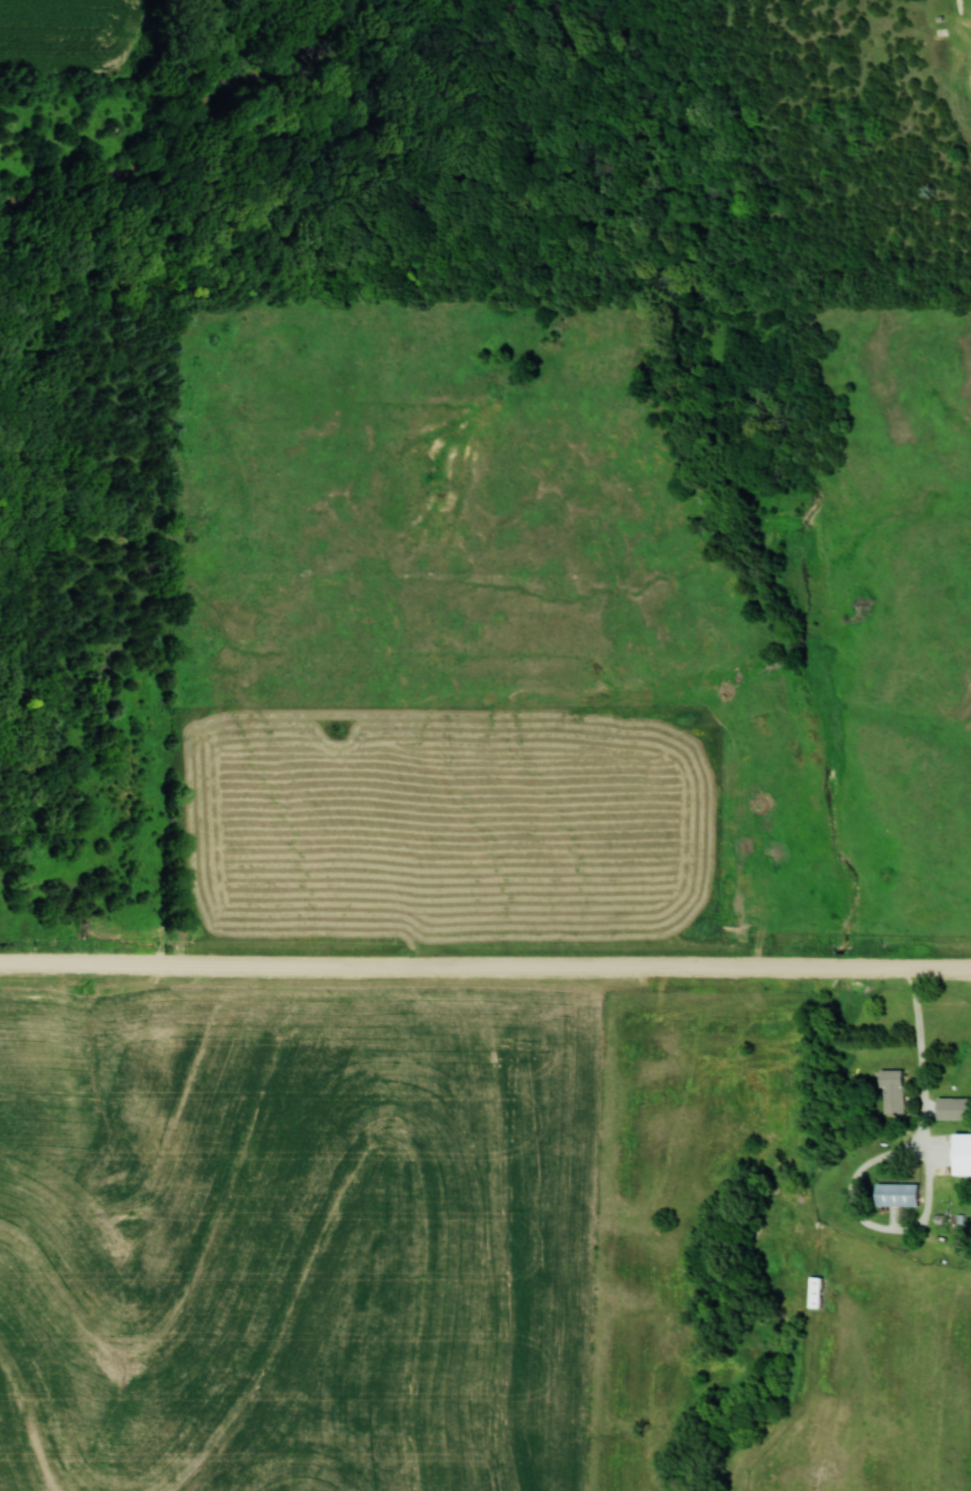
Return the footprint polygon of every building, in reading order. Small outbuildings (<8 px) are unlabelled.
[(907,1113),(907,1069),(885,1069),(885,1113),(907,1113)] [(942,1098),(970,1099),(970,1123),(942,1122),(942,1098)] [(963,1135),(970,1135),(970,1180),(963,1180),(963,1135)] [(883,1183),(923,1185),(922,1207),(882,1206),(883,1183)] [(813,1277),(812,1308),(826,1309),(827,1278),(813,1277)]
